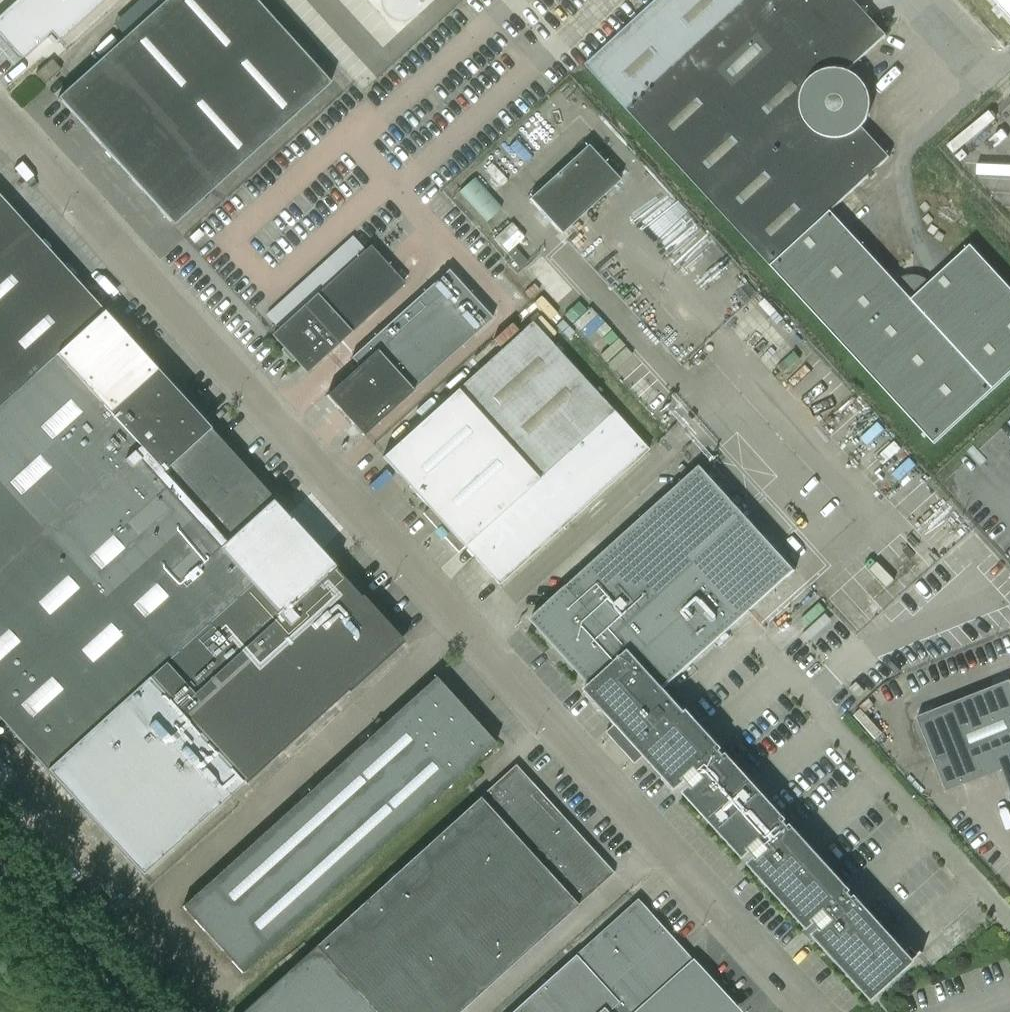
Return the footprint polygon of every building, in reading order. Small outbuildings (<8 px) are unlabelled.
[(0,16),(0,36),(22,60),(51,33),(59,42),(106,0),(18,0),(0,16)] [(56,100),(171,226),(327,85),(250,0),(166,0),(56,100)] [(588,64),(772,265),(935,442),(1009,373),(1009,288),(971,246),(931,283),(925,278),(920,276),(915,275),(908,275),(902,277),(898,279),(895,281),(831,211),(890,156),(863,126),(866,123),(869,116),(871,109),(871,102),(870,95),(867,88),(864,82),(859,78),(854,74),(848,71),(887,35),(886,35),(887,34),(856,0),(658,0),(588,64)] [(1009,19),(1009,0),(993,0),(1009,19)] [(49,60),(33,75),(42,85),(59,70),(49,60)] [(588,145),(530,199),(562,233),(620,180),(588,145)] [(47,771),(143,875),(242,784),(243,785),(399,642),(331,568),(290,522),(276,534),(257,514),(272,501),(271,501),(272,500),(207,430),(24,231),(0,204),(0,719),(47,771)] [(367,247),(271,334),(305,372),(402,285),(367,247)] [(362,364),(327,395),(359,432),(361,434),(474,334),(491,318),(449,270),(354,355),(362,364)] [(534,283),(524,290),(530,297),(540,290),(534,283)] [(531,321),(382,456),(429,509),(424,513),(459,552),(464,547),(499,585),(649,450),(531,321)] [(701,466),(531,620),(593,689),(586,695),(597,707),(603,701),(625,725),(619,731),(630,743),(642,756),(648,750),(670,774),(663,780),(674,791),(686,780),(695,789),(689,795),(745,857),(751,851),(759,860),(753,866),(809,928),(815,922),(824,931),(818,937),(874,999),(923,954),(923,953),(920,955),(913,948),(905,955),(686,713),(684,715),(672,701),(662,691),(795,570),(701,466)] [(272,501),(257,514),(276,534),(290,522),(272,501)] [(433,677),(182,907),(243,974),(494,744),(433,677)] [(917,717),(947,792),(1003,771),(1009,789),(1009,681),(917,717)] [(243,1011),(458,1011),(612,872),(513,766),(243,1011)] [(514,1011),(734,1011),(737,1010),(638,900),(514,1011)]
